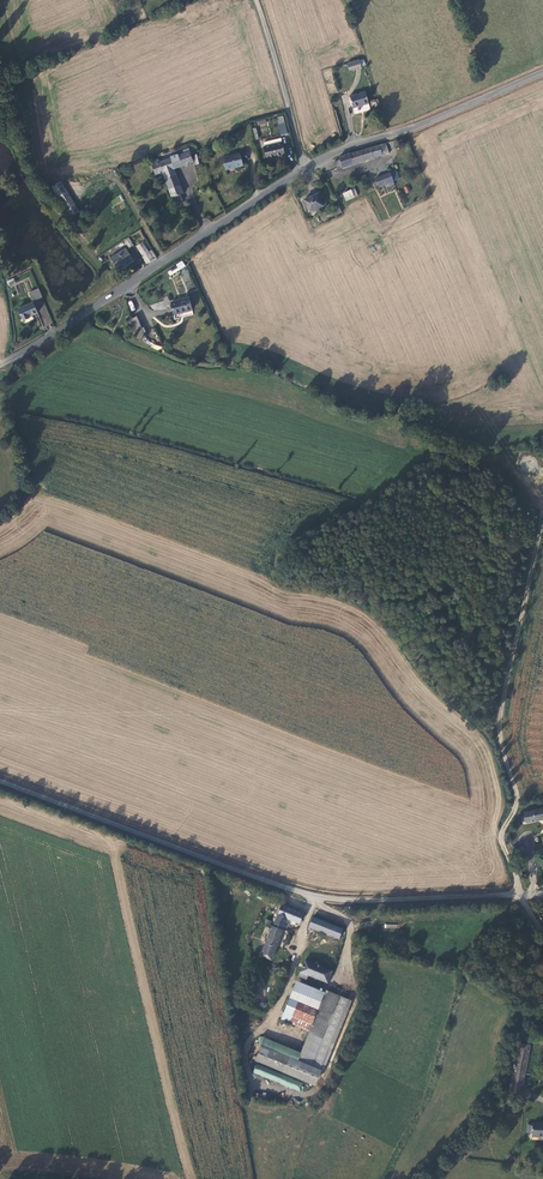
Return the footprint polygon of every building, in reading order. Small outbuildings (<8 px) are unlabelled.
[(360,64),(359,61),(345,65),(347,72),(359,69),(357,65),(360,64)] [(367,105),(363,93),(348,98),(351,110),(367,105)] [(283,119),(276,120),(281,138),(287,136),(283,119)] [(281,141),(263,145),(264,150),(263,150),(266,162),(285,157),(281,141)] [(343,170),(388,154),(385,147),(384,145),(354,156),(352,155),(339,160),(340,162),(334,164),(336,170),(342,168),(343,170)] [(240,162),(239,157),(222,161),(225,173),(242,169),(240,162)] [(160,176),(169,198),(171,200),(182,195),(175,178),(172,179),(170,173),(172,172),(186,167),(184,158),(175,160),(174,158),(165,161),(165,162),(147,168),(152,179),(160,176)] [(191,168),(197,166),(194,158),(188,160),(191,168)] [(394,171),(371,179),(375,188),(398,181),(394,171)] [(58,184),(49,189),(68,220),(77,214),(58,184)] [(344,196),(347,203),(359,198),(355,191),(344,196)] [(322,207),(317,195),(304,201),(309,213),(322,207)] [(127,250),(131,247),(126,240),(122,242),(127,250)] [(147,254),(140,244),(134,248),(145,265),(151,261),(147,254)] [(130,262),(122,251),(107,261),(115,272),(130,262)] [(167,272),(170,276),(186,266),(182,260),(175,264),(177,266),(167,272)] [(41,299),(38,291),(28,295),(31,303),(41,299)] [(173,303),(176,316),(194,311),(191,299),(173,303)] [(36,316),(31,306),(17,312),(22,324),(28,321),(27,320),(36,316)] [(143,329),(139,319),(130,322),(135,333),(143,329)] [(520,813),(520,815),(516,816),(517,820),(521,819),(522,821),(542,817),(542,808),(520,813)] [(300,911),(281,903),(279,902),(272,922),(270,924),(269,927),(269,930),(264,947),(262,954),(271,957),(273,953),(285,916),(297,920),(300,911)] [(341,928),(311,916),(307,925),(338,937),(341,928)] [(306,974),(325,982),(326,981),(330,970),(303,959),(297,975),(304,979),(306,974)] [(289,997),(317,1007),(321,994),(294,984),(289,997)] [(325,990),(309,1031),(323,1036),(339,995),(325,990)] [(281,1020),(309,1030),(316,1008),(288,998),(281,1020)] [(280,1021),(278,1025),(305,1035),(307,1036),(308,1032),(280,1021)] [(289,1058),(261,1047),(255,1061),(283,1072),(289,1058)] [(529,1123),(529,1133),(535,1133),(535,1134),(542,1135),(542,1123),(536,1123),(529,1123)]
